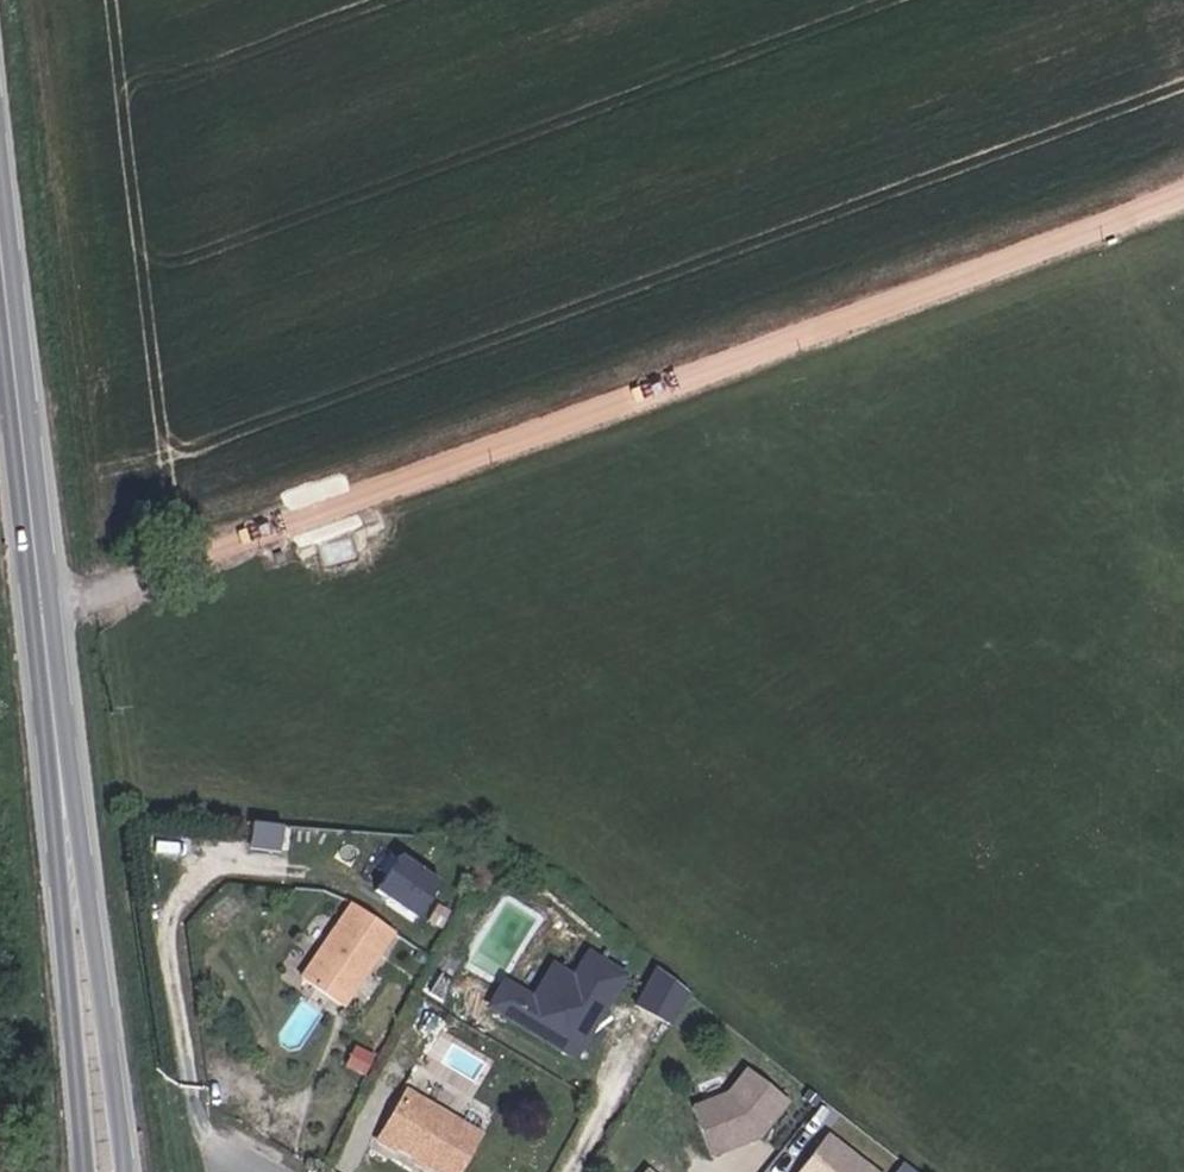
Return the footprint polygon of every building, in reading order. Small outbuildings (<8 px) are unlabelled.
[(426,917),(447,873),(399,851),(379,894),(426,917)] [(409,935),(367,902),(307,975),(349,1009),(362,993),(361,975),(380,971),(409,935)] [(643,965),(607,943),(592,968),(572,956),(551,989),(523,972),(509,996),(593,1046),(643,965)] [(695,1011),(714,981),(680,956),(660,990),(695,1011)] [(782,1120),(810,1084),(769,1051),(750,1076),(714,1090),(734,1139),(782,1120)] [(396,1135),(446,1171),(467,1171),(491,1139),(424,1095),(396,1135)] [(844,1115),(807,1156),(811,1160),(825,1171),(896,1171),(902,1166),(844,1115)] [(811,1160),(801,1171),(825,1171),(811,1160)] [(673,1162),(664,1171),(683,1171),(673,1162)]
